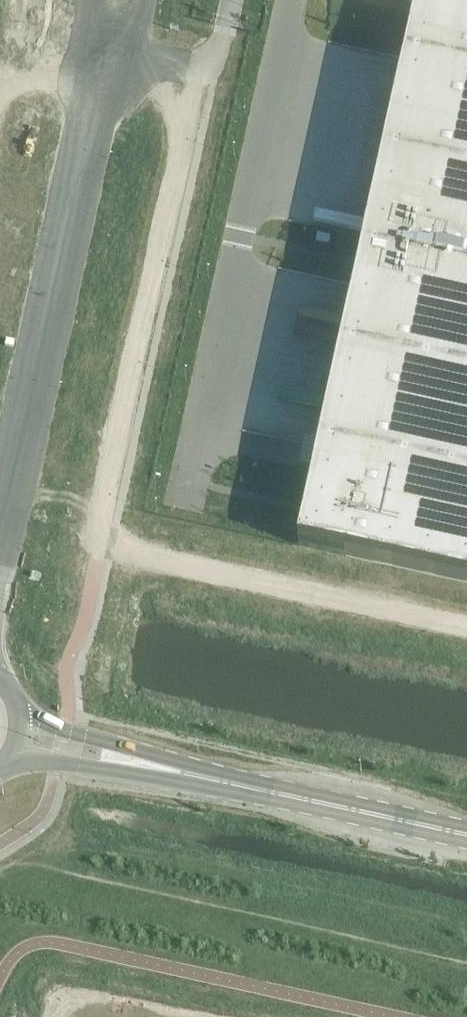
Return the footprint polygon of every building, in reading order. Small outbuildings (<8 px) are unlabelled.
[(299,545),(466,582),(466,0),(363,0),(408,10),(411,12),(413,14),(414,16),(415,19),(406,58),(404,65),(401,81),(397,99),(393,116),(390,131),(386,147),(383,162),(379,179),(376,195),(372,212),(368,229),(367,237),(362,256),(361,261),(360,265),(356,285),(355,291),(351,309),(348,324),(344,340),(340,357),(337,373),(333,389),(330,405),(326,420),(322,439),(321,447),(318,458),(316,469),(308,505),(307,509),(306,512),(299,545)] [(318,233),(317,240),(329,243),(331,236),(318,233)] [(301,466),(316,469),(318,458),(321,447),(306,443),(301,466)]
